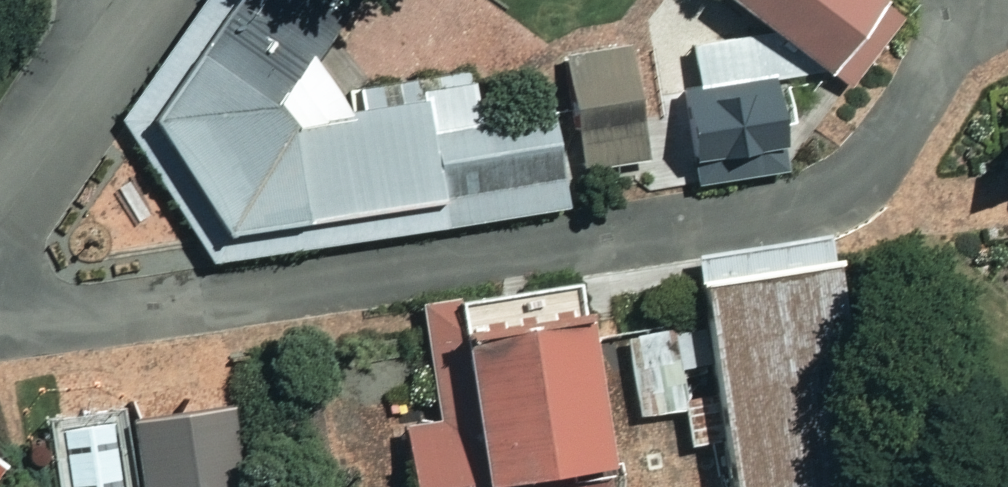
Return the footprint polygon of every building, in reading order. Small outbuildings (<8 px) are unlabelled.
[(120,116),(211,262),(447,220),(432,126),(477,118),(468,67),(347,89),(350,107),(316,59),(356,0),(199,0),(120,116)] [(765,30),(823,72),(876,0),(724,0),(765,30)] [(690,40),(697,89),(777,78),(823,72),(765,30),(690,40)] [(640,159),(623,47),(564,56),(580,168),(640,159)] [(697,89),(685,90),(697,179),(789,166),(777,78),(697,89)] [(559,200),(543,106),(477,118),(432,126),(447,220),(559,200)] [(702,286),(707,320),(732,486),(844,486),(865,484),(833,267),(702,286)] [(578,287),(428,309),(444,416),(405,421),(415,486),(607,486),(585,338),(578,287)] [(707,320),(585,338),(607,486),(732,486),(707,320)] [(127,413),(137,486),(239,486),(227,400),(127,413)] [(65,425),(72,486),(121,486),(114,420),(65,425)]
